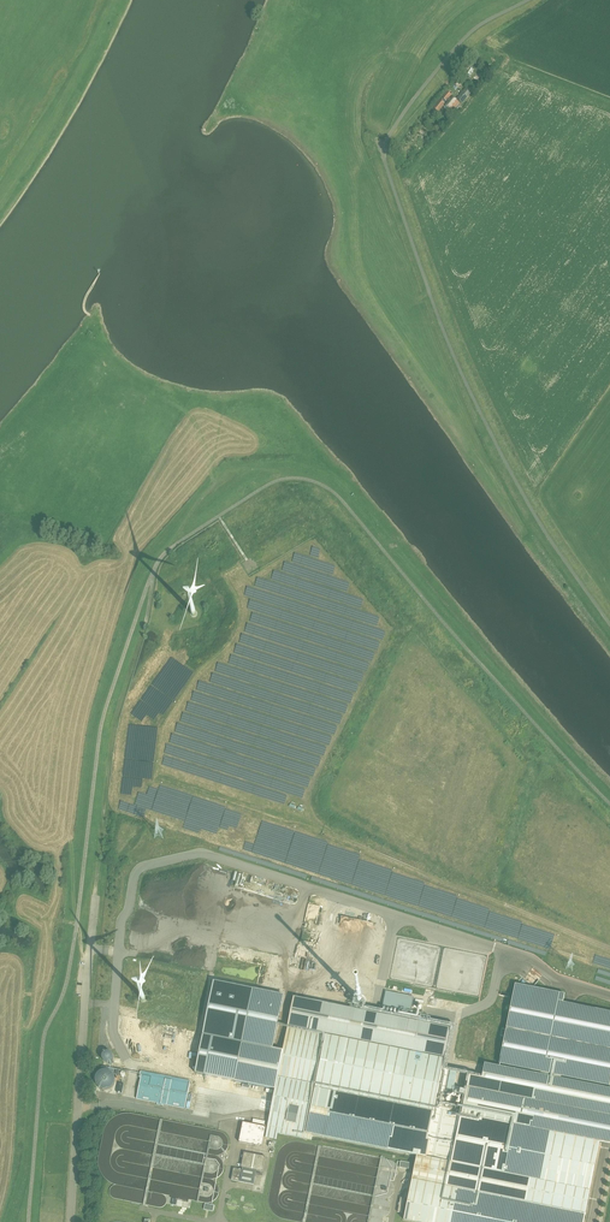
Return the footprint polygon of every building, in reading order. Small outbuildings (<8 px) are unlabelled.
[(457,99),(462,103),(474,88),(469,84),(465,89),(457,99)] [(434,108),(438,112),(444,105),(451,111),(458,102),(451,97),(451,96),(447,92),(443,97),(444,99),(441,102),(440,101),(434,108)] [(196,610),(195,609),(194,609),(192,610),(190,611),(189,612),(189,614),(190,616),(191,617),(193,618),(195,617),(197,616),(197,615),(198,614),(198,612),(197,611),(196,610)] [(234,945),(275,954),(281,930),(285,914),(245,905),(243,911),(249,912),(248,915),(247,915),(246,920),(254,922),(253,925),(247,923),(245,932),(238,931),(237,938),(235,937),(234,945)] [(398,984),(437,988),(440,962),(438,961),(439,950),(432,949),(431,952),(426,948),(423,957),(417,952),(412,954),(418,958),(417,969),(421,958),(422,959),(421,973),(417,972),(413,961),(409,959),(410,950),(413,949),(413,945),(407,943),(401,945),(405,957),(407,956),(407,959),(400,961),(399,957),(398,963),(401,964),(400,965),(398,984)] [(195,1073),(275,1089),(275,1088),(283,1051),(273,1049),(283,995),(214,981),(195,1073)] [(541,1072),(541,1074),(552,1076),(562,1078),(562,1076),(609,1086),(609,1084),(609,1012),(563,1002),(565,993),(515,983),(499,1064),(541,1072)] [(414,997),(385,991),(383,1006),(411,1011),(414,997)] [(462,1125),(472,1076),(469,1075),(462,1114),(451,1112),(454,1096),(453,1096),(457,1073),(450,1072),(451,1068),(443,1066),(450,1031),(450,1028),(294,997),(287,1031),(283,1051),(275,1088),(462,1125)] [(552,1076),(541,1074),(484,1062),(482,1077),(472,1076),(462,1125),(453,1163),(448,1186),(456,1188),(450,1221),(523,1221),(552,1076)] [(142,1074),(137,1099),(185,1108),(190,1084),(142,1074)] [(107,1090),(118,1085),(113,1075),(106,1078),(104,1075),(97,1079),(102,1089),(106,1087),(107,1090)] [(523,1221),(583,1221),(599,1141),(609,1144),(609,1087),(562,1078),(552,1076),(523,1221)] [(312,1140),(312,1136),(313,1135),(417,1156),(453,1163),(462,1125),(275,1088),(275,1089),(268,1127),(266,1137),(276,1139),(278,1133),(312,1140)] [(103,1101),(104,1092),(95,1091),(95,1100),(103,1101)] [(262,1146),(266,1127),(243,1122),(239,1142),(262,1146)] [(215,1131),(207,1129),(192,1200),(198,1201),(204,1201),(208,1199),(211,1195),(214,1191),(213,1186),(210,1182),(206,1179),(202,1178),(203,1177),(208,1177),(213,1174),(218,1171),(219,1166),(218,1160),(215,1157),(210,1154),(216,1153),(220,1150),(223,1146),(224,1141),(222,1137),(220,1133),(215,1131)] [(231,1180),(240,1181),(254,1184),(257,1170),(263,1171),(265,1156),(244,1152),(241,1167),(243,1167),(242,1170),(233,1168),(231,1180)] [(376,1156),(362,1221),(380,1221),(378,1219),(382,1218),(386,1214),(387,1210),(387,1205),(385,1201),(382,1197),(386,1197),(390,1194),(393,1189),(393,1185),(390,1180),(387,1177),(390,1175),(393,1172),(395,1167),(393,1163),(390,1159),(386,1157),(376,1156)] [(409,1196),(404,1219),(418,1221),(441,1221),(445,1203),(448,1186),(453,1163),(417,1156),(409,1196)] [(441,1221),(450,1221),(456,1188),(448,1186),(445,1203),(441,1221)]
